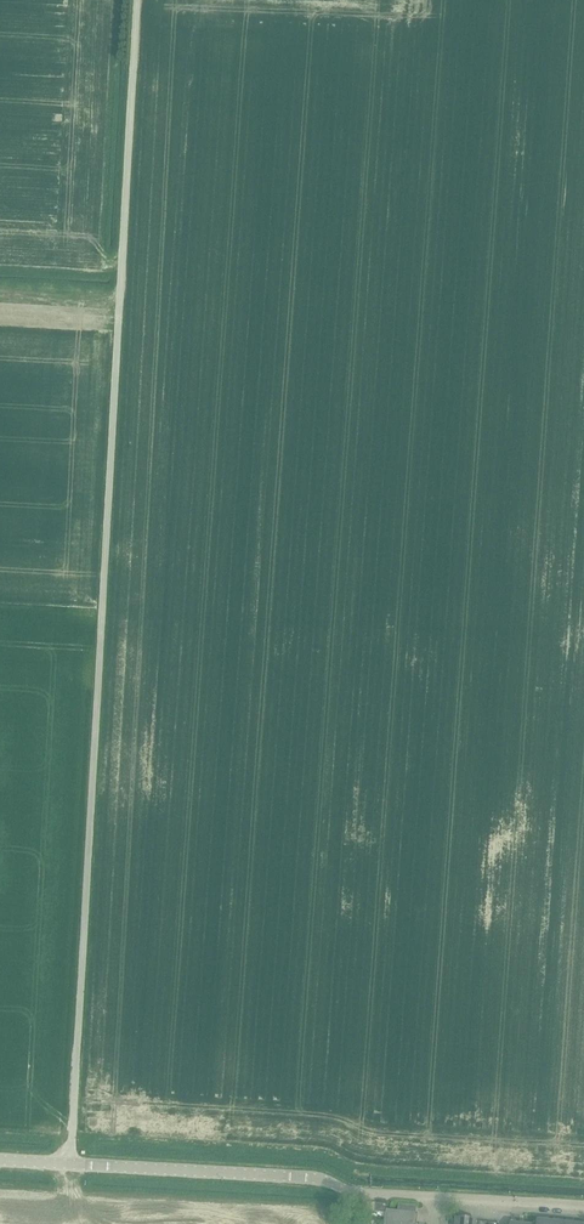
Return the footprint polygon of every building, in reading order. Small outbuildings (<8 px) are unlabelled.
[(367,1203),(366,1211),(375,1212),(375,1213),(384,1214),(385,1205),(367,1203)] [(416,1221),(415,1221),(416,1215),(416,1214),(387,1211),(386,1223),(416,1223),(416,1221)]
